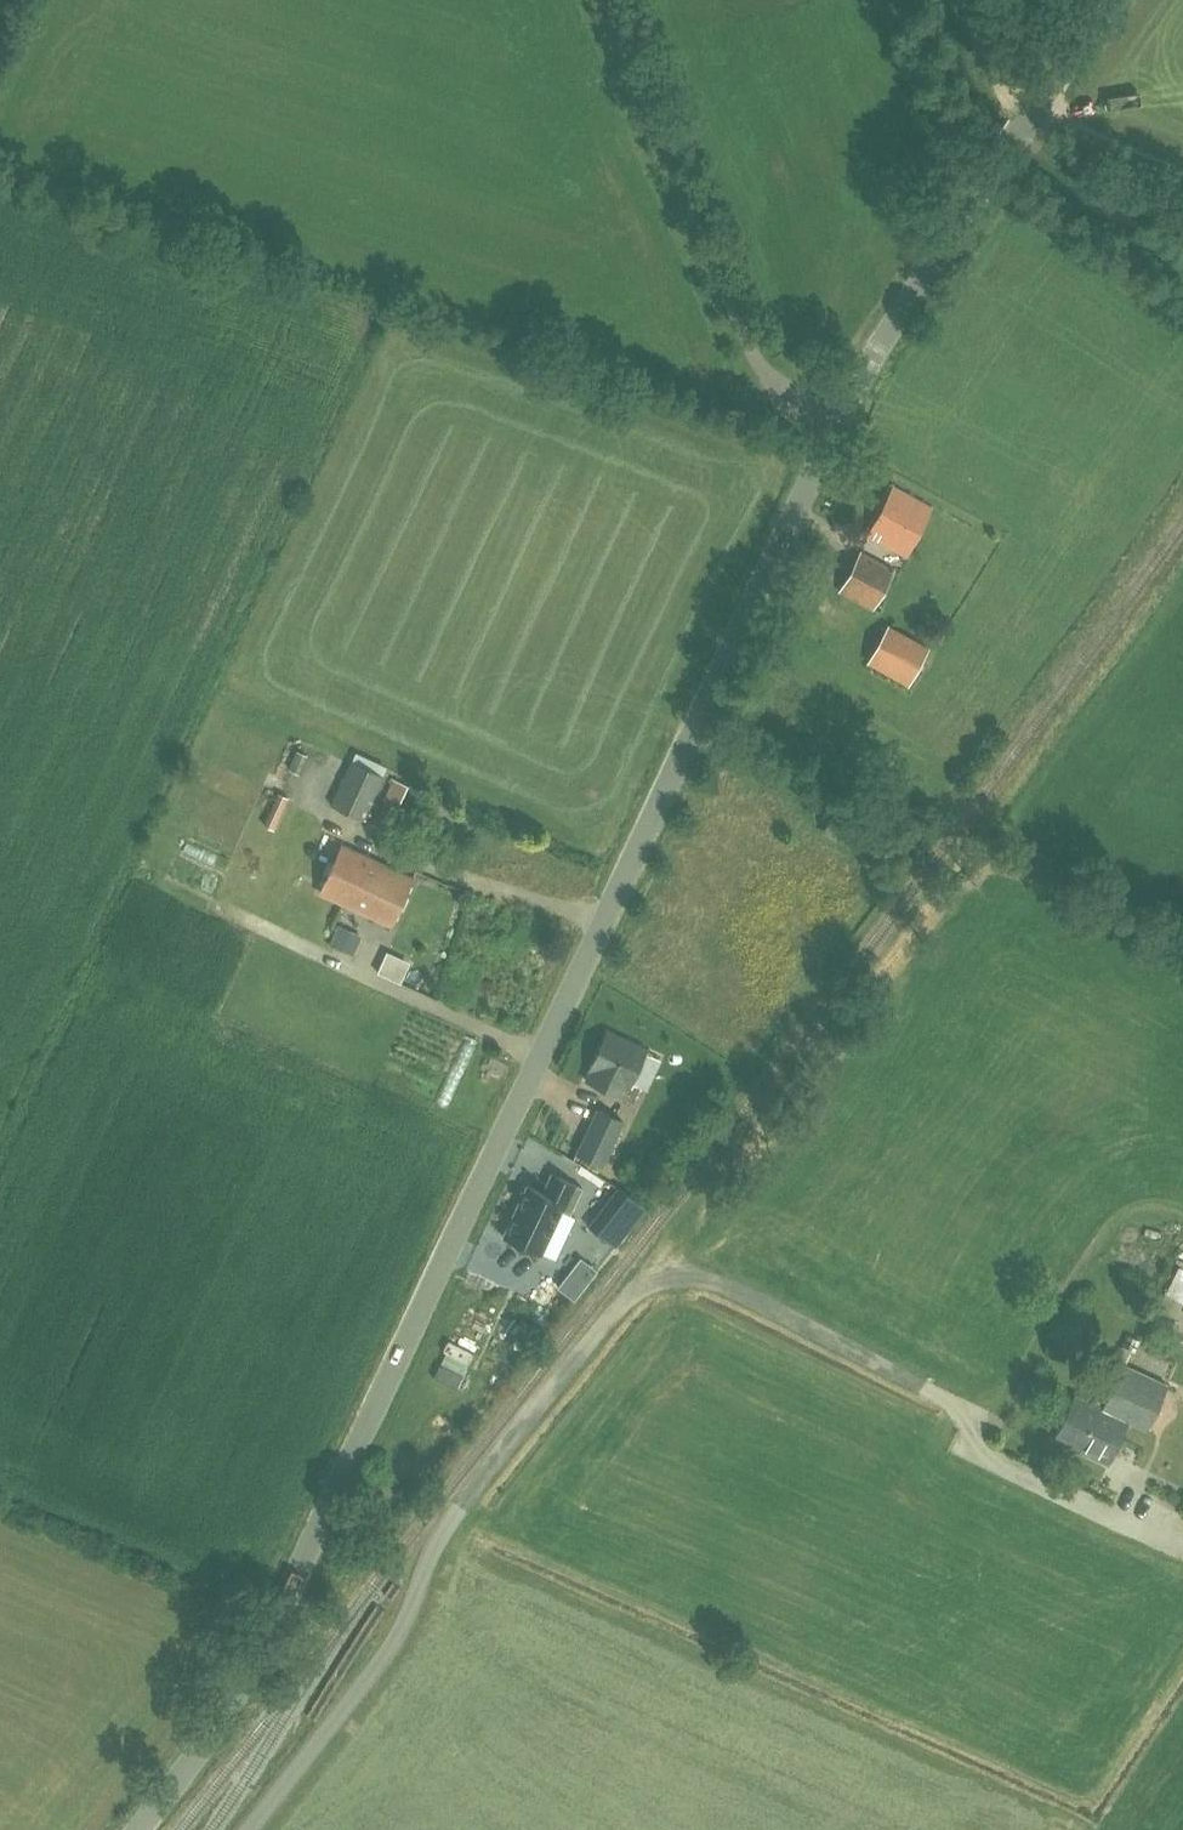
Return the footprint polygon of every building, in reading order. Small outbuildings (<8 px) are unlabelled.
[(907,555),(932,509),(893,488),(868,534),(907,555)] [(874,611),(897,569),(862,551),(840,592),(874,611)] [(888,626),(869,661),(908,684),(928,648),(888,626)] [(309,754),(297,750),(289,770),(301,775),(309,754)] [(363,819),(383,775),(352,761),(332,805),(363,819)] [(374,825),(388,831),(409,786),(395,779),(374,825)] [(265,826),(274,829),(288,797),(280,793),(265,826)] [(413,878),(371,859),(342,846),(321,892),(350,905),(392,925),(413,878)] [(390,945),(383,965),(409,974),(415,953),(390,945)] [(664,1074),(670,1060),(608,1031),(589,1070),(590,1071),(586,1080),(624,1097),(633,1101),(641,1086),(634,1082),(643,1064),(664,1074)] [(597,1109),(577,1153),(603,1165),(624,1122),(597,1109)] [(570,1215),(583,1187),(560,1177),(553,1173),(544,1192),(528,1185),(504,1237),(540,1254),(561,1210),(570,1215)] [(616,1247),(648,1206),(619,1188),(589,1226),(616,1247)] [(581,1263),(566,1285),(577,1293),(593,1271),(581,1263)] [(1166,1295),(1156,1317),(1174,1325),(1182,1306),(1182,1303),(1166,1295)] [(1103,1408),(1129,1421),(1147,1430),(1168,1385),(1124,1364),(1123,1364),(1103,1408)] [(1129,1421),(1103,1408),(1074,1395),(1054,1438),(1109,1464),(1129,1421)]
